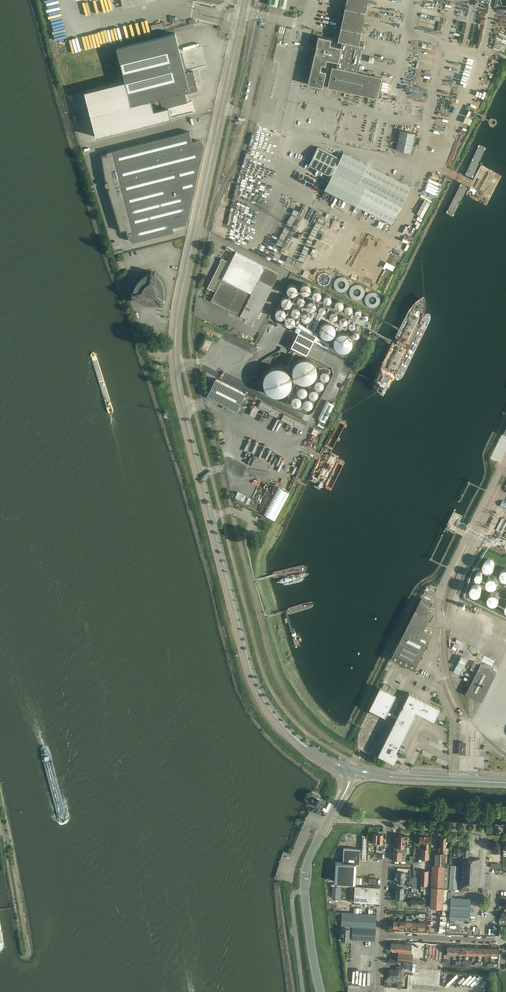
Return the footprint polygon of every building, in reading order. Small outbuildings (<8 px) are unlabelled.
[(287,0),(267,0),(267,4),(274,6),(280,7),(285,8),(287,0)] [(307,84),(322,87),(326,72),(320,70),(321,64),(325,65),(326,59),(331,61),(333,63),(332,67),(327,87),(377,98),(382,78),(356,72),(362,46),(358,45),(368,0),(346,0),(337,40),(338,40),(337,44),(336,44),(335,46),(329,45),(331,39),(318,36),(315,48),(316,48),(316,49),(316,50),(315,51),(312,62),(307,84)] [(193,71),(185,73),(175,33),(116,48),(125,82),(83,93),(94,137),(169,118),(168,114),(166,107),(187,102),(185,93),(198,90),(197,86),(193,71)] [(410,153),(415,133),(400,130),(396,150),(410,153)] [(187,221),(192,199),(204,146),(204,145),(204,144),(203,144),(203,143),(202,142),(202,141),(201,141),(200,140),(199,140),(198,140),(197,140),(192,142),(190,131),(107,152),(107,155),(101,156),(105,180),(106,180),(107,183),(105,183),(106,187),(108,186),(108,189),(107,189),(120,231),(126,229),(129,238),(129,239),(130,240),(130,241),(131,241),(132,242),(133,242),(134,242),(135,242),(174,232),(173,227),(184,224),(185,224),(186,223),(187,222),(187,221)] [(308,165),(331,177),(324,190),(370,213),(370,215),(368,214),(365,219),(367,220),(375,224),(376,223),(377,224),(380,219),(391,224),(401,205),(410,187),(343,153),(340,158),(318,147),(308,165)] [(211,301),(254,322),(279,273),(235,251),(230,262),(222,258),(207,288),(215,292),(211,301)] [(133,297),(134,297),(135,298),(137,300),(138,301),(140,301),(141,302),(143,303),(145,303),(146,304),(148,304),(150,304),(152,304),(154,304),(156,304),(157,304),(159,303),(161,302),(162,303),(164,301),(164,300),(163,299),(164,298),(164,296),(164,294),(164,292),(164,290),(164,289),(164,287),(163,285),(162,283),(162,282),(161,280),(160,279),(159,277),(157,276),(156,275),(155,273),(155,272),(154,272),(152,272),(152,271),(151,271),(151,273),(148,274),(146,274),(145,275),(143,276),(142,277),(141,278),(140,279),(138,280),(137,281),(136,283),(135,285),(135,286),(134,288),(133,290),(133,291),(133,293),(131,294),(132,294),(133,297),(132,297),(133,297)] [(299,287),(299,288),(299,289),(300,290),(301,291),(302,292),(303,292),(304,292),(305,292),(306,292),(307,292),(307,291),(308,291),(308,290),(309,290),(309,289),(309,288),(309,287),(309,286),(309,285),(309,284),(308,284),(308,283),(307,283),(307,282),(306,282),(305,282),(304,282),(303,282),(302,282),(301,283),(300,284),(300,285),(299,285),(299,286),(299,287)] [(285,287),(285,288),(285,289),(286,289),(286,290),(286,291),(287,291),(287,292),(288,292),(288,293),(289,293),(290,293),(291,293),(292,293),(293,293),(294,292),(295,291),(295,290),(296,290),(296,289),(296,288),(296,287),(296,286),(295,286),(295,285),(294,284),(293,283),(292,283),(291,283),(290,283),(289,283),(288,283),(288,284),(287,284),(287,285),(286,285),(286,286),(286,287),(285,287)] [(311,292),(311,293),(311,294),(312,295),(312,296),(313,296),(314,297),(315,297),(316,297),(317,297),(318,296),(319,296),(319,295),(320,294),(320,293),(320,292),(320,291),(319,290),(319,289),(318,289),(317,288),(316,288),(315,288),(314,288),(313,289),(312,289),(312,290),(311,291),(311,292)] [(280,299),(280,300),(280,301),(280,302),(281,303),(282,304),(283,304),(283,305),(284,305),(285,305),(286,305),(287,305),(288,304),(289,303),(290,303),(290,302),(290,301),(290,300),(290,299),(290,298),(290,297),(289,296),(288,296),(288,295),(287,295),(286,295),(286,294),(285,294),(284,295),(283,295),(282,295),(282,296),(281,296),(281,297),(280,297),(280,298),(280,299)] [(323,298),(323,299),(323,300),(323,301),(324,301),(324,302),(325,302),(325,303),(326,303),(327,303),(328,303),(329,302),(330,302),(330,301),(331,301),(331,300),(331,299),(331,298),(331,297),(330,297),(330,296),(329,296),(328,295),(327,295),(326,295),(325,295),(325,296),(324,296),(324,297),(323,297),(323,298)] [(306,302),(306,303),(306,304),(306,305),(307,306),(308,307),(309,307),(310,307),(311,307),(312,307),(313,307),(313,306),(314,306),(314,305),(314,304),(315,304),(315,303),(315,302),(314,302),(314,301),(314,300),(313,300),(313,299),(312,299),(311,298),(310,298),(309,298),(309,299),(308,299),(307,299),(307,300),(306,300),(306,301),(306,302)] [(334,305),(334,306),(334,307),(335,308),(336,308),(336,309),(337,309),(338,309),(338,310),(339,309),(340,309),(341,309),(341,308),(342,308),(342,307),(343,307),(343,306),(343,305),(343,304),(343,303),(342,303),(342,302),(341,301),(340,301),(339,301),(339,300),(338,300),(338,301),(337,301),(336,301),(335,302),(334,303),(334,304),(334,305)] [(290,309),(290,310),(290,311),(291,311),(291,312),(292,313),(293,314),(294,314),(295,314),(296,314),(296,313),(297,313),(298,313),(298,312),(299,311),(299,310),(299,309),(299,308),(299,307),(298,307),(298,306),(297,306),(296,305),(295,305),(294,305),(293,305),(292,305),(292,306),(291,306),(291,307),(290,308),(290,309)] [(274,311),(274,312),(274,313),(275,313),(275,314),(275,315),(276,315),(276,316),(277,316),(278,316),(279,316),(280,316),(281,316),(282,316),(283,315),(284,314),(284,313),(284,312),(285,312),(285,311),(284,310),(284,309),(284,308),(283,308),(283,307),(282,307),(281,306),(280,306),(279,306),(278,306),(277,306),(277,307),(276,307),(276,308),(275,308),(275,309),(274,310),(274,311)] [(300,314),(300,315),(300,316),(301,317),(301,318),(302,318),(303,319),(304,319),(305,319),(306,319),(307,319),(307,318),(308,318),(308,317),(309,316),(309,315),(309,314),(309,313),(308,313),(308,312),(307,311),(306,311),(305,310),(304,310),(303,311),(302,311),(301,312),(301,313),(300,313),(300,314)] [(329,315),(329,316),(329,317),(330,318),(330,319),(331,319),(332,320),(333,320),(334,320),(335,320),(335,319),(336,319),(336,318),(337,318),(337,317),(337,316),(337,315),(337,314),(336,313),(335,312),(334,312),(333,312),(332,312),(331,312),(331,313),(330,313),(330,314),(329,314),(329,315)] [(284,320),(284,321),(284,322),(285,322),(285,323),(286,324),(287,324),(287,325),(288,325),(289,325),(290,325),(291,325),(292,325),(292,324),(293,324),(294,323),(294,322),(294,321),(295,321),(295,320),(295,319),(294,319),(294,318),(294,317),(293,317),(293,316),(292,316),(292,315),(291,315),(290,315),(289,315),(288,315),(287,315),(287,316),(286,316),(285,317),(285,318),(284,319),(284,320)] [(318,327),(318,328),(318,329),(318,330),(319,330),(319,331),(319,332),(320,333),(321,334),(322,335),(323,335),(324,336),(325,336),(326,336),(327,336),(328,336),(329,336),(329,335),(330,335),(331,335),(331,334),(332,334),(332,333),(333,333),(333,332),(334,331),(334,330),(334,329),(334,328),(334,327),(334,326),(334,325),(333,324),(332,323),(331,322),(330,321),(329,321),(328,320),(327,320),(326,320),(325,320),(324,321),(323,321),(322,322),(321,322),(321,323),(320,323),(320,324),(319,324),(319,325),(319,326),(319,327),(318,327)] [(317,333),(298,323),(295,330),(298,332),(290,347),(306,355),(313,341),(316,336),(317,333)] [(333,339),(333,340),(333,341),(333,342),(333,343),(333,344),(334,344),(334,345),(335,346),(335,347),(336,347),(337,348),(338,349),(339,349),(340,349),(341,349),(342,349),(343,349),(344,349),(345,349),(346,348),(347,348),(348,347),(349,346),(349,345),(350,344),(351,343),(351,342),(351,341),(351,340),(351,339),(351,338),(351,337),(350,337),(350,336),(349,335),(349,334),(348,334),(348,333),(347,332),(346,332),(345,332),(344,331),(343,331),(342,331),(341,331),(340,331),(339,331),(338,332),(337,332),(336,333),(335,334),(334,335),(334,336),(333,337),(333,338),(333,339)] [(316,336),(313,341),(327,348),(329,343),(316,336)] [(206,339),(202,347),(207,350),(211,342),(206,339)] [(299,381),(302,382),(304,382),(307,381),(309,380),(311,379),(313,377),(314,375),(315,372),(316,370),(316,367),(315,365),(314,363),(313,361),(311,360),(309,358),(307,357),(304,357),(302,357),(300,357),(298,358),(296,359),(294,361),(293,363),(292,365),(291,367),(291,370),(291,372),(292,375),(293,377),(295,379),(297,380),(299,381)] [(273,393),(276,394),(279,393),(282,392),(285,391),(287,389),(288,386),(290,384),(290,380),(290,377),(289,374),(288,372),(286,369),(284,367),(281,366),(279,366),(276,365),(274,365),(272,366),(269,367),(267,368),(265,370),(264,372),(262,374),(262,377),(261,380),(262,382),(263,385),(264,388),(266,390),(268,391),(270,393),(273,393)] [(321,378),(322,379),(323,379),(324,379),(325,379),(326,379),(327,379),(327,378),(328,377),(329,376),(329,375),(329,374),(328,374),(328,373),(328,372),(327,372),(327,371),(326,371),(325,370),(324,370),(323,370),(322,371),(321,371),(321,372),(320,372),(320,373),(320,374),(320,375),(320,376),(320,377),(321,378)] [(245,394),(215,379),(207,396),(237,411),(245,394)] [(314,386),(315,387),(316,388),(317,388),(318,388),(319,388),(320,388),(321,388),(321,387),(322,387),(322,386),(322,385),(323,385),(323,384),(323,383),(323,382),(322,382),(322,381),(321,381),(321,380),(320,380),(319,380),(319,379),(318,379),(317,380),(316,380),(315,381),(314,382),(314,383),(314,384),(314,385),(314,386)] [(297,387),(296,388),(296,389),(296,390),(296,391),(296,393),(297,393),(297,394),(298,395),(299,395),(300,396),(301,396),(302,395),(303,395),(304,395),(305,394),(305,393),(306,392),(306,391),(306,390),(306,388),(305,388),(305,387),(304,386),(303,386),(302,385),(301,385),(300,385),(299,385),(298,386),(297,387)] [(308,393),(308,394),(308,395),(309,395),(309,396),(310,397),(311,397),(311,398),(312,398),(313,398),(314,398),(314,397),(315,397),(316,396),(317,395),(317,394),(317,393),(317,392),(317,391),(316,391),(316,390),(315,390),(315,389),(314,389),(313,389),(312,389),(311,389),(310,389),(310,390),(309,390),(309,391),(308,391),(308,392),(308,393)] [(291,396),(291,397),(290,398),(290,399),(290,400),(290,401),(290,402),(291,403),(292,404),(293,405),(295,405),(296,405),(297,404),(298,404),(299,403),(300,402),(300,401),(300,400),(300,399),(300,398),(300,397),(299,396),(298,396),(297,395),(296,395),(295,394),(294,395),(293,395),(292,395),(291,396)] [(303,398),(302,399),(301,400),(301,401),(301,402),(301,403),(301,405),(302,405),(303,406),(303,407),(305,407),(306,408),(308,407),(309,407),(310,406),(311,405),(311,404),(311,403),(311,402),(311,401),(311,400),(310,399),(309,398),(308,398),(307,397),(306,397),(305,397),(304,397),(303,398)] [(327,401),(318,419),(325,422),(334,404),(327,401)] [(504,454),(499,452),(496,450),(492,457),(501,462),(504,454)] [(284,501),(274,496),(265,514),(274,520),(284,501)] [(496,566),(496,565),(496,564),(495,564),(495,563),(494,562),(494,561),(493,561),(492,560),(491,560),(490,560),(489,560),(488,560),(487,561),(486,561),(485,562),(485,563),(485,564),(485,565),(485,566),(485,567),(485,568),(486,569),(486,570),(487,570),(488,571),(489,571),(490,571),(491,571),(492,571),(493,570),(494,569),(495,568),(495,567),(496,566)] [(497,579),(496,578),(495,578),(495,577),(494,577),(492,577),(491,577),(490,578),(489,578),(489,579),(488,579),(488,580),(487,582),(487,583),(487,584),(488,585),(488,586),(489,587),(490,587),(491,588),(492,588),(493,588),(494,588),(495,587),(496,587),(497,586),(498,585),(498,584),(498,583),(498,582),(498,581),(497,580),(497,579)] [(482,591),(482,590),(482,589),(482,588),(482,587),(481,587),(481,586),(480,585),(479,585),(478,585),(477,584),(476,585),(475,585),(474,585),(473,586),(472,587),(472,588),(471,589),(471,590),(471,591),(471,592),(472,593),(472,594),(473,594),(474,595),(475,595),(475,596),(476,596),(477,596),(478,596),(479,595),(480,595),(481,594),(481,593),(482,593),(482,592),(482,591)] [(498,595),(497,594),(496,594),(495,593),(494,593),(493,593),(492,594),(491,594),(490,595),(489,596),(489,597),(488,598),(488,599),(489,600),(489,601),(489,602),(490,602),(490,603),(491,604),(492,604),(493,604),(494,604),(495,604),(496,604),(497,604),(497,603),(498,603),(499,602),(499,601),(500,600),(500,599),(500,598),(499,597),(499,596),(499,595),(498,595)] [(421,598),(416,609),(415,608),(415,609),(416,609),(400,640),(423,651),(431,634),(432,634),(422,629),(427,620),(430,622),(433,615),(432,614),(433,613),(428,610),(432,603),(421,598)] [(423,651),(400,640),(399,639),(399,640),(400,640),(391,657),(390,657),(414,669),(414,668),(422,651),(423,652),(423,651)] [(478,663),(474,661),(470,669),(474,671),(478,663)] [(465,693),(481,701),(495,672),(496,672),(480,664),(480,665),(466,693),(465,693)] [(384,717),(385,717),(387,713),(396,718),(378,754),(393,762),(397,754),(395,753),(414,714),(415,711),(434,720),(440,708),(409,692),(403,704),(403,705),(402,708),(401,708),(397,715),(388,711),(396,696),(380,688),(377,687),(366,708),(369,709),(381,716),(380,718),(369,712),(363,724),(374,729),(373,732),(370,731),(362,747),(373,753),(381,736),(379,735),(380,732),(385,721),(382,719),(384,717)] [(316,804),(317,805),(318,805),(317,805),(318,805),(318,804),(320,804),(322,800),(320,799),(321,798),(321,799),(321,798),(320,798),(321,797),(320,794),(312,791),(307,793),(304,798),(307,804),(313,806),(316,805),(316,804)] [(397,846),(407,847),(408,835),(399,835),(398,836),(397,846)] [(419,836),(419,843),(424,843),(424,848),(420,848),(419,859),(430,859),(430,854),(428,853),(429,836),(419,836)] [(334,881),(355,883),(356,863),(359,863),(360,849),(343,848),(343,862),(335,862),(334,881)] [(460,857),(469,857),(469,849),(457,848),(457,854),(460,855),(460,857)] [(405,858),(405,852),(402,852),(402,851),(397,851),(394,850),(393,860),(402,860),(402,858),(405,858)] [(432,865),(430,907),(442,908),(442,915),(446,915),(447,889),(443,889),(443,887),(448,887),(449,866),(447,866),(447,853),(445,853),(441,853),(435,853),(434,865),(432,865)] [(460,858),(458,889),(471,890),(471,883),(479,883),(480,859),(460,858)] [(457,889),(458,870),(458,865),(450,865),(449,889),(457,889)] [(354,899),(354,902),(377,903),(379,903),(380,888),(355,886),(355,887),(354,899)] [(451,898),(450,918),(470,919),(471,899),(451,898)] [(412,899),(411,907),(424,908),(425,900),(412,899)] [(341,925),(352,926),(375,927),(376,914),(342,912),(336,911),(335,914),(341,915),(341,925)] [(351,939),(352,926),(341,925),(341,926),(341,925),(343,926),(342,928),(342,927),(341,939),(349,940),(349,939),(351,939)] [(352,926),(351,939),(375,941),(375,927),(352,926)] [(410,955),(412,944),(391,942),(390,950),(398,950),(397,962),(400,962),(400,964),(412,965),(413,955),(410,955)] [(401,979),(402,967),(396,966),(396,970),(389,969),(389,979),(401,979)]
